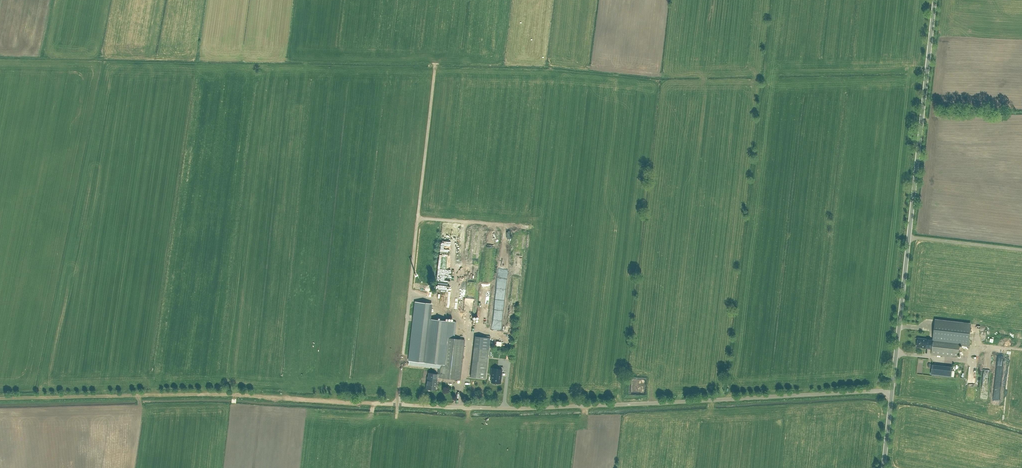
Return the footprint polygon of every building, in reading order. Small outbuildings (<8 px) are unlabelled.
[(495,288),(491,322),(500,323),(503,289),(495,288)] [(415,302),(408,364),(440,368),(439,374),(429,373),(428,377),(427,377),(426,388),(427,389),(435,390),(435,386),(436,386),(437,378),(439,377),(460,379),(465,339),(453,338),(454,322),(429,319),(431,304),(415,302)] [(917,346),(924,347),(924,348),(928,348),(928,346),(932,347),(931,354),(958,357),(959,345),(968,347),(971,323),(935,319),(932,340),(929,340),(929,339),(918,338),(917,346)] [(475,336),(470,377),(485,378),(490,338),(475,336)] [(952,366),(936,364),(935,374),(951,376),(952,366)] [(492,368),(491,376),(492,376),(491,382),(500,383),(501,380),(502,381),(502,377),(501,377),(502,369),(492,368)] [(985,389),(988,380),(981,378),(978,387),(985,389)] [(972,396),(973,381),(965,381),(964,395),(972,396)]
